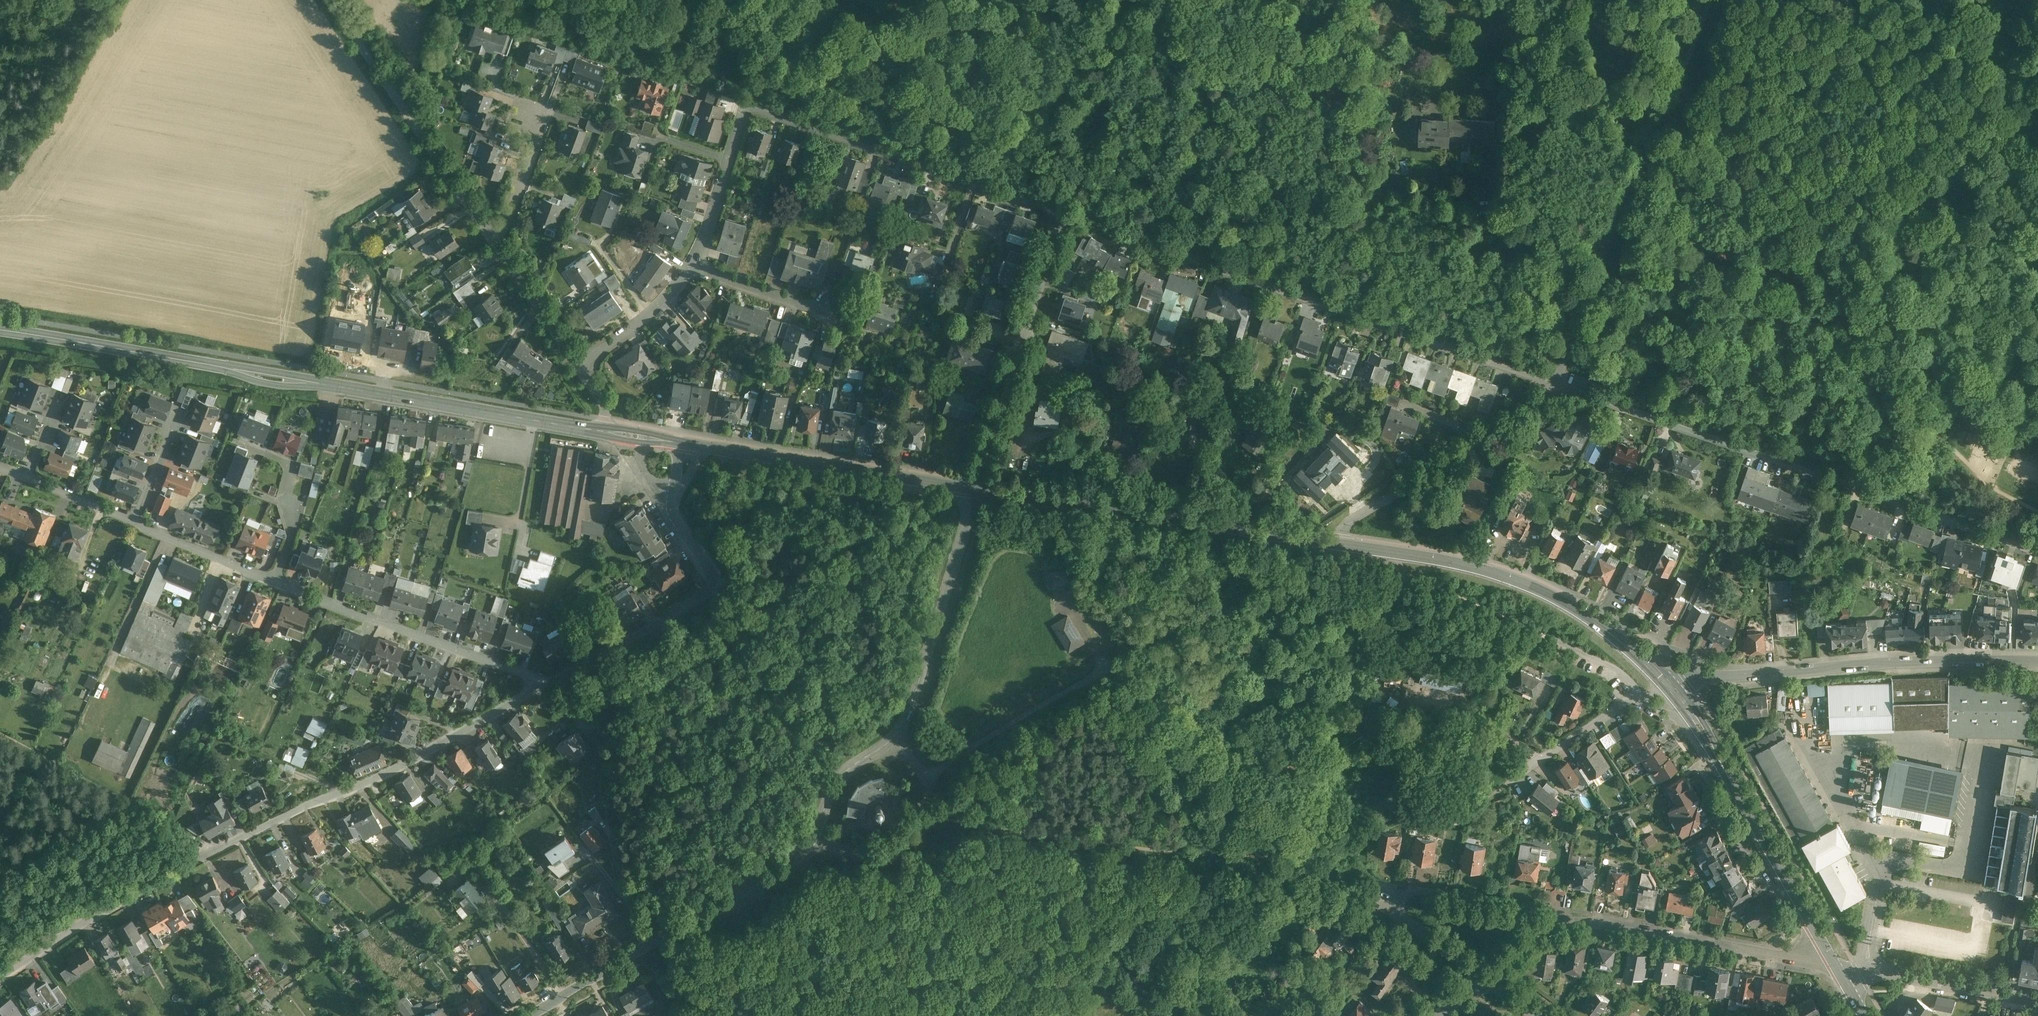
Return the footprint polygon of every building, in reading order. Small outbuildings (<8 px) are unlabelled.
[(507,31),(478,21),(472,40),(478,42),(475,50),(483,53),(485,49),(491,51),(493,47),(501,49),(506,34),(507,31)] [(513,36),(506,34),(501,49),(508,52),(513,36)] [(568,47),(557,43),(554,51),(557,51),(554,58),(563,61),(564,59),(568,47)] [(554,51),(538,44),(535,52),(531,50),(527,62),(525,67),(537,71),(539,66),(550,70),(554,58),(557,51),(554,51)] [(580,52),(568,47),(564,59),(575,64),(576,60),(577,61),(580,52)] [(577,61),(576,60),(575,64),(572,69),(576,71),(572,82),(599,92),(604,79),(601,78),(605,68),(591,63),(590,66),(577,61)] [(477,85),(464,80),(461,89),(470,93),(471,89),(475,90),(477,85)] [(660,83),(653,81),(652,83),(643,80),(640,87),(639,87),(639,89),(640,89),(637,96),(647,99),(644,108),(659,113),(664,100),(663,100),(668,89),(659,86),(660,83)] [(681,83),(675,80),(672,90),(678,92),(681,83)] [(475,90),(471,89),(470,93),(465,104),(474,107),(487,111),(493,97),(475,90)] [(720,94),(707,90),(703,101),(716,105),(720,94)] [(703,101),(692,97),(687,110),(703,115),(698,131),(718,138),(724,121),(720,119),(724,108),(716,105),(703,101)] [(1500,112),(1424,106),(1421,142),(1454,145),(1455,133),(1498,136),(1500,112)] [(487,111),(474,107),(468,122),(490,130),(496,114),(487,111)] [(604,125),(589,120),(586,128),(601,133),(604,125)] [(655,124),(645,120),(642,131),(652,134),(655,124)] [(576,132),(573,130),(573,129),(564,126),(556,148),(565,152),(566,148),(578,153),(586,131),(577,128),(576,132)] [(771,135),(755,130),(747,156),(757,159),(759,154),(764,156),(771,135)] [(492,137),(476,131),(473,137),(490,143),(492,137)] [(639,136),(626,132),(622,144),(629,146),(629,145),(635,147),(639,136)] [(490,143),(473,137),(471,142),(479,145),(478,148),(480,149),(477,155),(484,158),(484,157),(497,162),(503,147),(490,143)] [(800,145),(785,140),(778,158),(794,164),(800,145)] [(635,147),(629,145),(629,146),(627,151),(624,150),(622,151),(619,160),(620,162),(623,163),(621,170),(640,176),(648,152),(635,147)] [(711,164),(686,156),(685,161),(682,163),(683,166),(679,177),(704,185),(711,164)] [(497,162),(484,157),(484,158),(482,163),(481,166),(482,167),(480,173),(500,180),(506,165),(497,162)] [(864,163),(845,157),(841,169),(844,170),(840,182),(853,187),(851,191),(859,193),(862,185),(857,184),(861,173),(864,163)] [(771,161),(765,159),(762,170),(768,172),(771,161)] [(479,162),(473,160),(470,170),(475,172),(477,167),(479,162)] [(872,177),(861,173),(857,184),(862,185),(859,193),(866,196),(872,177)] [(704,185),(679,177),(677,185),(684,188),(682,195),(698,200),(699,200),(704,185)] [(883,184),(877,182),(870,204),(879,207),(877,215),(886,218),(889,210),(891,211),(898,190),(900,182),(886,177),(883,184)] [(908,181),(901,179),(900,182),(898,190),(904,192),(906,187),(908,181)] [(906,187),(904,192),(902,197),(913,201),(916,190),(906,187)] [(623,197),(603,189),(591,220),(610,228),(623,197)] [(419,190),(399,204),(399,202),(395,205),(392,207),(397,214),(403,210),(407,215),(428,200),(427,200),(426,201),(419,190)] [(577,198),(564,194),(562,200),(569,203),(567,207),(573,209),(577,198)] [(698,200),(682,195),(678,206),(683,208),(694,212),(698,200)] [(562,200),(552,196),(550,201),(561,205),(561,204),(567,207),(569,203),(562,200)] [(391,199),(376,209),(380,215),(392,207),(395,205),(391,199)] [(550,201),(544,199),(540,208),(537,209),(538,213),(537,217),(537,218),(538,218),(543,220),(542,222),(544,223),(543,225),(545,226),(545,225),(550,227),(551,226),(552,226),(553,226),(554,224),(559,213),(561,214),(564,206),(561,205),(550,201)] [(935,202),(927,199),(921,216),(934,220),(932,225),(941,228),(943,222),(942,222),(947,206),(938,203),(935,202)] [(428,200),(407,215),(408,214),(415,225),(435,211),(428,200)] [(993,211),(979,207),(979,206),(978,206),(976,211),(970,209),(966,221),(969,222),(967,227),(975,231),(978,223),(980,224),(981,222),(988,224),(988,226),(988,227),(996,230),(999,221),(999,220),(991,218),(993,212),(993,211)] [(1006,210),(995,206),(993,211),(993,212),(991,218),(999,220),(999,221),(1002,222),(1006,210)] [(694,212),(683,208),(681,214),(692,219),(694,212)] [(376,209),(367,215),(371,221),(380,215),(376,209)] [(1017,214),(1006,210),(1002,222),(1012,225),(1016,216),(1017,214)] [(691,224),(663,212),(655,230),(667,235),(664,242),(680,249),(691,224)] [(1016,216),(1012,225),(1009,234),(1007,242),(1023,248),(1029,232),(1032,233),(1033,233),(1034,230),(1033,230),(1036,223),(1016,216)] [(745,227),(726,222),(717,249),(730,252),(737,254),(745,227)] [(413,226),(408,229),(410,231),(403,236),(406,241),(407,241),(418,233),(413,226)] [(449,231),(437,239),(436,238),(430,242),(440,257),(458,245),(449,231)] [(579,235),(568,231),(566,237),(577,241),(579,235)] [(419,233),(410,239),(413,244),(422,238),(419,233)] [(592,240),(579,235),(577,241),(590,246),(592,240)] [(403,236),(395,242),(398,247),(406,241),(403,236)] [(422,238),(413,244),(416,248),(425,242),(422,238)] [(1103,244),(1091,239),(1090,242),(1084,239),(1078,250),(1082,252),(1081,254),(1097,262),(1095,266),(1097,267),(1097,266),(1104,269),(1110,258),(1111,257),(1099,251),(1103,244)] [(815,261),(789,252),(786,263),(781,277),(793,281),(792,281),(799,284),(800,282),(819,289),(833,244),(822,241),(815,261)] [(663,249),(654,243),(650,249),(660,255),(663,249)] [(921,248),(905,243),(902,249),(900,248),(897,255),(900,256),(898,262),(902,265),(901,269),(912,273),(914,269),(921,271),(923,265),(928,267),(931,257),(920,253),(921,248)] [(1022,255),(1010,251),(1007,262),(1018,265),(1022,255)] [(737,254),(730,252),(726,264),(739,268),(743,255),(737,254)] [(870,258),(855,253),(856,252),(855,252),(849,270),(850,270),(851,268),(868,274),(868,276),(872,266),(868,264),(870,258)] [(590,254),(582,259),(587,267),(595,261),(590,254)] [(1132,259),(1116,254),(1114,260),(1110,258),(1104,269),(1110,271),(1110,272),(1110,273),(1111,274),(1112,274),(1113,274),(1113,273),(1114,273),(1126,277),(1127,274),(1132,259)] [(656,255),(638,279),(646,284),(645,284),(647,286),(647,285),(653,289),(670,266),(656,255)] [(466,258),(459,261),(453,265),(446,271),(454,283),(459,280),(471,271),(475,268),(471,263),(466,258)] [(582,259),(566,270),(571,278),(574,276),(582,286),(593,278),(595,277),(587,267),(582,259)] [(786,263),(772,259),(767,274),(781,279),(781,277),(786,263)] [(1007,262),(1004,261),(999,277),(1006,280),(1005,283),(1005,285),(1008,286),(1008,285),(1015,287),(1022,267),(1018,265),(1007,262)] [(442,263),(435,268),(438,273),(445,267),(442,263)] [(950,269),(938,265),(934,277),(945,281),(950,269)] [(401,270),(388,268),(386,278),(399,280),(401,270)] [(471,271),(459,280),(463,285),(475,277),(471,271)] [(595,277),(593,278),(598,285),(604,281),(608,278),(604,271),(595,277)] [(1069,271),(1064,282),(1070,285),(1075,274),(1069,271)] [(1149,275),(1140,272),(1137,284),(1145,286),(1148,277),(1149,275)] [(608,278),(604,281),(611,291),(619,285),(614,274),(608,278)] [(1198,284),(1170,274),(1167,283),(1161,300),(1167,302),(1154,340),(1169,346),(1183,307),(1189,309),(1198,284)] [(1167,283),(1148,277),(1145,286),(1142,295),(1152,299),(1161,302),(1161,300),(1167,283)] [(701,291),(697,286),(688,295),(690,297),(701,309),(702,309),(711,301),(708,298),(710,296),(704,289),(701,291)] [(1254,300),(1216,286),(1212,299),(1208,309),(1235,318),(1228,348),(1238,351),(1248,317),(1254,300)] [(1078,299),(1063,295),(1058,311),(1061,312),(1059,318),(1080,325),(1087,305),(1094,308),(1098,297),(1080,291),(1078,299)] [(473,292),(460,301),(464,307),(477,298),(473,292)] [(608,293),(592,303),(593,305),(583,311),(588,319),(587,319),(588,320),(589,320),(595,328),(602,323),(601,322),(620,309),(608,293)] [(995,296),(988,293),(982,311),(995,315),(994,317),(998,318),(1001,317),(1002,313),(1000,312),(1003,302),(994,299),(995,296)] [(503,311),(492,294),(474,307),(485,323),(503,311)] [(1212,299),(1200,295),(1195,308),(1196,308),(1207,312),(1208,309),(1212,299)] [(701,309),(690,297),(681,305),(696,322),(705,314),(702,309),(701,309)] [(909,302),(896,298),(894,305),(907,309),(909,302)] [(1161,302),(1152,299),(1147,312),(1156,316),(1161,302)] [(884,305),(874,302),(866,326),(875,329),(877,326),(891,331),(897,312),(883,307),(884,305)] [(753,311),(741,307),(742,307),(731,303),(725,322),(735,325),(736,323),(761,332),(768,312),(755,308),(753,311)] [(1274,307),(1267,305),(1264,312),(1271,315),(1274,307)] [(1271,315),(1264,312),(1263,316),(1265,316),(1258,337),(1277,344),(1284,326),(1285,326),(1284,325),(1284,324),(1277,322),(1278,320),(1277,319),(1281,310),(1274,307),(1271,315)] [(1207,312),(1196,308),(1193,315),(1205,319),(1207,312)] [(449,309),(435,318),(439,324),(453,314),(449,309)] [(387,320),(375,318),(374,322),(377,322),(375,335),(381,336),(382,330),(385,331),(387,320)] [(1319,323),(1308,319),(1304,318),(1300,330),(1303,331),(1302,332),(1296,350),(1316,357),(1323,337),(1322,336),(1323,332),(1317,329),(1319,323)] [(350,322),(337,319),(331,347),(345,349),(350,322)] [(782,322),(772,319),(768,330),(778,334),(782,322)] [(990,331),(992,325),(979,321),(977,326),(980,327),(990,331)] [(364,325),(350,322),(345,349),(359,352),(364,325)] [(690,336),(680,325),(679,326),(675,322),(670,327),(667,323),(659,330),(666,339),(667,338),(683,355),(695,344),(696,343),(690,336)] [(778,334),(777,336),(784,339),(788,324),(782,322),(778,334)] [(957,327),(946,324),(943,331),(955,335),(957,327)] [(415,327),(406,325),(405,334),(408,334),(407,341),(413,342),(415,328),(415,327)] [(814,333),(791,325),(782,352),(791,355),(789,361),(790,363),(800,366),(802,365),(804,359),(805,359),(814,333)] [(990,331),(980,327),(979,333),(988,336),(990,331)] [(421,329),(415,328),(413,342),(412,345),(418,346),(421,329)] [(385,331),(382,330),(381,336),(378,355),(391,357),(395,330),(390,329),(387,331),(385,331)] [(430,331),(421,329),(418,346),(418,349),(423,350),(424,344),(427,345),(430,331)] [(401,331),(395,330),(391,357),(404,359),(407,341),(408,334),(405,334),(403,334),(401,331)] [(778,334),(768,330),(764,342),(774,345),(777,336),(778,334)] [(703,340),(695,331),(690,336),(696,343),(695,344),(697,345),(703,340)] [(1070,337),(1055,332),(1050,346),(1046,345),(1045,347),(1052,349),(1045,368),(1057,372),(1064,353),(1082,360),(1086,346),(1069,340),(1070,337)] [(818,359),(816,365),(828,369),(829,365),(830,365),(831,363),(830,363),(838,338),(826,334),(822,346),(818,359)] [(1370,339),(1359,336),(1354,348),(1365,352),(1370,339)] [(653,349),(647,339),(639,344),(646,354),(653,349)] [(994,352),(953,339),(947,359),(988,373),(994,352)] [(537,353),(520,341),(512,352),(506,360),(515,367),(523,372),(537,353)] [(432,343),(429,345),(427,345),(424,344),(423,350),(420,369),(433,371),(438,344),(432,343)] [(1340,346),(1338,345),(1331,367),(1338,369),(1337,373),(1348,377),(1350,372),(1352,372),(1359,353),(1350,350),(1351,346),(1341,343),(1340,346)] [(639,344),(633,348),(634,350),(624,357),(623,356),(616,361),(627,378),(635,372),(642,367),(647,374),(656,368),(646,354),(639,344)] [(816,344),(812,357),(818,359),(822,346),(816,344)] [(1403,351),(1392,347),(1388,359),(1398,363),(1403,351)] [(507,349),(497,364),(511,373),(515,367),(506,360),(512,352),(507,349)] [(552,364),(537,353),(523,372),(539,383),(552,364)] [(1432,361),(1409,353),(1403,370),(1412,373),(1413,371),(1417,372),(1412,385),(1410,384),(1409,384),(1422,389),(1426,379),(1425,378),(1431,362),(1432,361)] [(1379,356),(1375,355),(1374,356),(1371,355),(1364,376),(1370,379),(1369,382),(1372,386),(1374,387),(1375,386),(1378,387),(1384,384),(1390,365),(1381,362),(1379,356)] [(1431,362),(1425,378),(1426,379),(1433,381),(1434,380),(1438,382),(1434,394),(1432,393),(1431,393),(1444,398),(1448,387),(1453,371),(1454,371),(1454,370),(1431,362)] [(56,372),(66,376),(69,370),(58,366),(56,372)] [(848,368),(847,376),(863,378),(864,369),(848,368)] [(1454,371),(1453,371),(1448,387),(1456,390),(1457,389),(1460,390),(1456,403),(1454,402),(1454,403),(1466,407),(1470,396),(1476,380),(1476,379),(1454,371)] [(73,380),(67,377),(62,390),(68,393),(73,380)] [(721,378),(715,377),(712,389),(719,391),(721,378)] [(804,380),(791,377),(788,390),(800,392),(804,380)] [(50,387),(29,379),(25,390),(46,398),(50,387)] [(1476,380),(1470,396),(1479,399),(1479,398),(1483,399),(1479,412),(1476,411),(1476,412),(1489,416),(1499,388),(1476,380)] [(692,386),(674,383),(670,406),(688,409),(692,386)] [(837,386),(830,385),(829,393),(826,406),(833,407),(837,386)] [(710,388),(692,386),(688,409),(706,412),(710,388)] [(46,398),(25,390),(20,401),(41,409),(46,398)] [(963,395),(950,391),(944,412),(972,420),(977,404),(976,403),(976,405),(962,400),(963,395)] [(829,393),(822,392),(820,405),(826,406),(829,393)] [(786,397),(766,393),(760,420),(780,425),(786,397)] [(1401,397),(1388,393),(1384,405),(1397,409),(1401,397)] [(94,402),(74,394),(69,406),(90,414),(94,402)] [(192,396),(186,394),(181,406),(187,408),(192,396)] [(171,404),(151,396),(150,398),(147,400),(145,405),(146,407),(146,409),(145,409),(154,413),(166,417),(171,404)] [(741,400),(725,397),(724,399),(722,414),(722,415),(731,417),(730,419),(737,420),(738,418),(739,418),(741,400)] [(724,399),(717,398),(714,412),(722,414),(724,399)] [(756,400),(750,398),(746,408),(752,410),(756,400)] [(1061,401),(1041,398),(1039,410),(1030,408),(1027,422),(1028,422),(1029,419),(1059,424),(1061,413),(1059,413),(1061,401)] [(219,408),(198,400),(194,411),(215,420),(219,408)] [(1202,405),(1176,402),(1174,419),(1175,419),(1186,420),(1185,429),(1176,428),(1175,444),(1184,445),(1183,448),(1193,449),(1194,438),(1195,438),(1197,421),(1198,416),(1201,417),(1202,405)] [(28,410),(11,404),(9,410),(17,413),(17,412),(26,416),(28,410)] [(819,408),(801,405),(799,414),(796,413),(795,420),(798,420),(797,428),(815,431),(819,408)] [(870,406),(863,405),(861,416),(868,417),(870,406)] [(1157,407),(1149,405),(1148,406),(1147,409),(1145,416),(1154,419),(1157,407)] [(90,414),(69,406),(64,418),(76,423),(85,426),(90,414)] [(352,408),(338,406),(337,415),(336,422),(334,422),(329,441),(339,444),(344,425),(349,426),(349,425),(352,408)] [(146,409),(140,407),(137,413),(147,417),(152,418),(154,413),(145,409),(146,409)] [(364,410),(352,408),(349,425),(352,426),(351,429),(349,428),(348,434),(358,435),(359,427),(362,427),(364,410)] [(1419,421),(1401,415),(1402,413),(1391,409),(1382,436),(1392,440),(1397,428),(1415,434),(1419,421)] [(377,412),(364,410),(362,427),(364,428),(363,436),(371,437),(372,429),(375,429),(377,412)] [(847,416),(840,415),(841,411),(833,410),(829,433),(830,433),(830,436),(838,437),(839,434),(851,436),(854,421),(847,419),(847,416)] [(1142,413),(1130,411),(1130,412),(1118,410),(1115,423),(1127,426),(1122,451),(1133,454),(1142,413)] [(137,413),(134,411),(131,417),(134,418),(145,422),(147,417),(137,413)] [(215,420),(194,411),(189,422),(199,426),(210,431),(210,430),(215,420)] [(1275,424),(1262,416),(1258,421),(1232,411),(1225,432),(1232,435),(1240,425),(1252,431),(1245,442),(1250,445),(1248,449),(1256,454),(1275,424)] [(26,416),(17,412),(17,413),(16,414),(13,416),(11,421),(13,423),(12,425),(32,433),(37,420),(26,416)] [(337,415),(319,412),(314,439),(329,441),(334,422),(336,422),(337,415)] [(270,423),(249,415),(248,419),(244,417),(239,432),(263,442),(270,423)] [(409,417),(391,415),(385,452),(391,454),(392,453),(396,454),(399,433),(406,434),(409,417)] [(1073,434),(1083,437),(1088,418),(1079,415),(1073,434)] [(1585,419),(1568,420),(1566,425),(1558,426),(1556,428),(1552,426),(1534,438),(1538,442),(1534,450),(1542,454),(1544,450),(1558,441),(1564,444),(1566,447),(1565,449),(1567,454),(1576,454),(1579,448),(1581,448),(1586,439),(1591,442),(1602,421),(1592,416),(1591,418),(1585,418),(1585,419)] [(426,420),(409,417),(406,434),(411,435),(411,438),(406,438),(404,450),(409,451),(411,444),(422,446),(426,420)] [(145,422),(134,418),(129,430),(150,438),(155,426),(145,422)] [(885,422),(869,420),(866,438),(882,441),(885,422)] [(916,424),(905,423),(902,444),(912,446),(913,448),(914,448),(916,449),(918,448),(919,447),(920,447),(921,438),(924,439),(925,433),(922,433),(924,423),(917,421),(916,424)] [(456,425),(439,422),(436,439),(445,440),(454,442),(454,441),(456,425)] [(85,426),(76,423),(73,428),(90,435),(92,429),(85,426)] [(474,427),(456,425),(454,441),(471,444),(474,427)] [(210,431),(199,426),(197,432),(202,434),(212,438),(214,432),(210,430),(210,431)] [(294,434),(287,431),(287,432),(281,429),(274,446),(281,449),(287,452),(287,451),(294,454),(295,450),(300,437),(294,435),(294,434)] [(81,438),(61,430),(58,436),(61,437),(62,440),(61,445),(76,451),(81,438)] [(150,438),(129,430),(125,442),(135,446),(145,450),(150,438)] [(21,436),(8,431),(6,436),(19,441),(21,436)] [(1328,441),(1331,444),(1305,469),(1301,465),(1291,475),(1318,501),(1328,491),(1325,488),(1334,479),(1340,484),(1349,475),(1345,470),(1352,463),(1355,466),(1364,457),(1338,431),(1328,441)] [(308,436),(301,433),(300,437),(295,450),(302,453),(308,436)] [(212,438),(202,434),(200,439),(209,443),(213,445),(215,439),(212,438)] [(200,439),(189,435),(184,447),(204,455),(209,443),(200,439)] [(19,441),(6,436),(1,449),(22,458),(27,445),(19,441)] [(135,446),(125,442),(120,440),(118,446),(133,452),(135,446)] [(437,442),(430,440),(427,451),(434,452),(437,442)] [(1602,447),(1591,442),(1583,458),(1594,464),(1602,447)] [(1636,448),(1622,443),(1622,444),(1618,443),(1613,460),(1627,465),(1627,466),(1632,468),(1639,450),(1635,449),(1636,448)] [(595,453),(552,445),(551,452),(587,458),(587,456),(595,457),(595,453)] [(248,450),(237,446),(234,452),(237,453),(237,452),(246,455),(248,450)] [(374,448),(366,446),(365,452),(361,465),(369,467),(374,448)] [(204,455),(184,447),(179,459),(183,461),(194,465),(200,467),(204,455)] [(365,452),(358,450),(354,463),(361,465),(365,452)] [(1692,458),(1672,451),(1666,469),(1686,476),(1689,468),(1697,471),(1700,461),(1692,458)] [(79,458),(64,452),(62,458),(72,462),(72,463),(76,464),(79,458)] [(246,455),(237,452),(237,453),(233,462),(253,470),(257,460),(246,455)] [(587,458),(551,452),(539,521),(570,527),(568,537),(579,539),(581,531),(583,519),(586,499),(588,499),(589,493),(588,493),(589,485),(591,474),(593,474),(593,471),(595,457),(587,456),(587,458)] [(619,456),(595,453),(595,457),(593,471),(593,474),(591,486),(596,487),(594,498),(614,500),(618,475),(619,466),(618,466),(619,456)] [(62,458),(50,454),(45,467),(67,475),(68,474),(73,476),(77,466),(72,464),(72,463),(72,462),(62,458)] [(147,464),(125,455),(120,467),(120,468),(131,473),(142,477),(147,464)] [(1660,461),(1653,458),(1648,472),(1655,475),(1660,461)] [(467,460),(462,477),(469,478),(473,461),(467,460)] [(194,465),(183,461),(181,466),(192,471),(194,465)] [(253,470),(233,462),(227,478),(232,480),(246,486),(246,485),(253,470)] [(298,474),(312,477),(315,466),(301,463),(298,474)] [(131,473),(120,468),(120,467),(115,465),(112,471),(129,478),(131,473)] [(1759,471),(1748,468),(1745,478),(1756,481),(1759,471)] [(189,476),(168,469),(163,486),(168,487),(184,492),(189,476)] [(129,478),(112,471),(110,477),(118,481),(118,480),(127,484),(129,478)] [(315,472),(308,494),(315,496),(322,474),(315,472)] [(1481,496),(1483,497),(1489,485),(1472,477),(1466,488),(1468,489),(1466,493),(1459,490),(1453,501),(1469,509),(1463,520),(1475,526),(1486,504),(1479,500),(1481,496)] [(1767,490),(1754,485),(1756,481),(1745,478),(1737,500),(1771,511),(1774,503),(1775,503),(1780,490),(1783,480),(1782,479),(1779,489),(1768,486),(1767,490)] [(127,484),(118,480),(118,481),(117,482),(114,483),(112,488),(113,491),(113,493),(133,501),(138,488),(127,484)] [(246,486),(232,480),(230,486),(247,492),(249,486),(246,485),(246,486)] [(1793,483),(1783,480),(1780,490),(1789,493),(1793,483)] [(1789,493),(1780,490),(1775,503),(1774,503),(1771,511),(1805,523),(1812,501),(1789,493)] [(160,494),(160,493),(159,494),(155,492),(151,503),(161,507),(165,495),(160,494)] [(1526,502),(1516,497),(1508,514),(1507,513),(1505,518),(1504,519),(1507,521),(1503,529),(1504,530),(1503,532),(1509,534),(1510,532),(1511,533),(1520,538),(1524,530),(1528,529),(1529,525),(1528,522),(1532,515),(1531,513),(1528,511),(1525,512),(1524,513),(1521,511),(1526,502)] [(2,502),(0,506),(0,520),(27,530),(24,539),(43,547),(55,516),(36,509),(33,515),(2,502)] [(161,507),(151,503),(149,509),(159,512),(161,507)] [(1875,511),(1858,505),(1851,525),(1869,532),(1875,511)] [(641,507),(636,511),(634,507),(624,513),(625,514),(615,521),(640,559),(653,550),(655,552),(665,546),(666,545),(641,507)] [(219,527),(178,509),(171,526),(211,543),(219,527)] [(483,512),(468,510),(466,523),(476,524),(481,525),(483,512)] [(1893,517),(1875,511),(1869,532),(1886,538),(1893,517)] [(241,519),(236,531),(242,533),(245,525),(246,525),(247,522),(241,519)] [(605,525),(583,519),(581,531),(591,534),(591,532),(598,534),(603,535),(605,525)] [(89,530),(70,522),(66,531),(65,530),(61,538),(63,539),(56,556),(75,564),(89,530)] [(481,525),(476,524),(473,541),(470,543),(469,547),(471,550),(475,550),(478,548),(485,549),(485,551),(495,553),(496,545),(498,545),(499,538),(498,536),(499,528),(481,525)] [(1933,531),(1914,524),(1911,530),(1909,538),(1910,536),(1929,542),(1928,545),(1933,531)] [(246,525),(245,525),(242,533),(237,545),(249,550),(257,530),(246,525)] [(1911,530),(1902,527),(1899,539),(1907,542),(1909,538),(1911,530)] [(269,535),(257,530),(249,550),(261,555),(266,543),(269,535)] [(1584,530),(1581,535),(1593,542),(1596,537),(1584,530)] [(1844,533),(1839,531),(1836,541),(1841,543),(1844,533)] [(276,535),(270,532),(269,535),(266,543),(271,546),(276,535)] [(309,535),(301,532),(297,544),(295,552),(290,564),(297,567),(307,542),(309,535)] [(598,534),(591,532),(591,534),(589,541),(595,543),(598,534)] [(1564,539),(1552,533),(1549,538),(1543,549),(1544,550),(1545,551),(1548,552),(1549,552),(1556,555),(1564,539)] [(1578,535),(1566,560),(1582,568),(1595,543),(1578,535)] [(1949,536),(1942,535),(1939,549),(1945,551),(1947,539),(1948,539),(1949,536)] [(1545,536),(1539,546),(1543,549),(1549,538),(1545,536)] [(1603,538),(1599,536),(1592,549),(1597,552),(1603,538)] [(330,539),(320,537),(317,546),(325,549),(327,542),(329,543),(330,539)] [(1948,539),(1947,539),(1945,551),(1942,563),(1957,567),(1957,569),(1958,569),(1963,544),(1963,542),(1955,540),(1955,541),(1948,539)] [(307,542),(297,567),(315,574),(321,559),(325,549),(317,546),(307,542)] [(1606,546),(1601,543),(1597,552),(1602,554),(1606,546)] [(1680,549),(1668,543),(1655,568),(1668,574),(1677,557),(1676,557),(1680,549)] [(1982,548),(1963,544),(1958,569),(1959,569),(1959,567),(1977,570),(1978,563),(1982,548)] [(146,552),(131,545),(123,562),(138,569),(143,559),(146,552)] [(665,546),(655,552),(658,557),(667,551),(668,551),(665,546)] [(1895,551),(1890,549),(1887,559),(1892,561),(1895,551)] [(658,557),(656,558),(660,563),(671,556),(667,551),(658,557)] [(1634,553),(1628,551),(1623,562),(1628,565),(1634,553)] [(1997,552),(1993,564),(1994,565),(1989,578),(2013,586),(2017,588),(2026,562),(2013,557),(2007,554),(2007,555),(1997,552)] [(1607,561),(1600,557),(1591,573),(1592,574),(1591,576),(1598,579),(1599,577),(1607,581),(1618,558),(1610,554),(1607,561)] [(201,569),(174,557),(169,569),(165,578),(167,579),(193,590),(201,569)] [(673,557),(652,571),(658,581),(680,567),(673,557)] [(553,565),(530,558),(527,567),(523,566),(518,580),(536,586),(535,588),(544,591),(553,565)] [(138,569),(136,574),(143,578),(150,562),(143,559),(138,569)] [(331,561),(331,569),(340,570),(340,562),(331,561)] [(1986,565),(1978,563),(1977,570),(1975,576),(1982,578),(1986,565)] [(169,569),(158,565),(143,599),(156,604),(164,588),(167,579),(165,578),(169,569)] [(1646,574),(1628,565),(1617,587),(1635,595),(1646,574)] [(72,570),(66,567),(61,580),(68,582),(71,574),(72,569),(72,570)] [(680,567),(658,581),(665,591),(686,577),(680,567)] [(1053,571),(1048,572),(1052,585),(1056,584),(1075,580),(1072,567),(1053,571)] [(368,573),(350,568),(344,588),(361,594),(368,573)] [(625,576),(621,569),(616,572),(620,579),(625,576)] [(1933,575),(1923,572),(1921,583),(1931,586),(1933,575)] [(384,578),(368,573),(361,594),(378,599),(382,587),(385,579),(384,578)] [(392,575),(385,573),(384,578),(385,579),(382,587),(388,589),(392,575)] [(76,576),(71,574),(68,582),(73,585),(76,576)] [(398,577),(392,575),(388,589),(394,590),(395,587),(395,588),(398,577)] [(1678,577),(1674,586),(1662,609),(1676,617),(1685,599),(1679,595),(1686,581),(1678,577)] [(209,607),(205,605),(199,619),(212,625),(214,621),(214,620),(230,582),(222,578),(209,607)] [(193,590),(167,579),(164,588),(189,599),(193,590)] [(1792,592),(1791,579),(1771,580),(1771,593),(1792,592)] [(230,582),(214,620),(214,621),(223,625),(240,586),(231,582),(230,582)] [(395,588),(395,587),(394,590),(389,606),(406,611),(411,592),(395,588)] [(437,589),(430,587),(428,597),(427,601),(433,603),(435,596),(437,589)] [(636,602),(631,594),(629,591),(628,591),(626,587),(618,593),(620,596),(617,598),(620,601),(632,620),(643,613),(636,602)] [(638,594),(634,587),(628,591),(629,591),(631,594),(636,602),(641,598),(638,594)] [(1921,591),(1912,588),(1908,600),(1917,603),(1921,591)] [(270,599),(251,591),(240,617),(243,618),(258,625),(270,599)] [(650,602),(643,591),(638,594),(641,598),(645,605),(650,602)] [(1656,596),(1645,591),(1639,602),(1650,608),(1656,596)] [(428,597),(411,592),(406,611),(407,609),(408,609),(418,612),(417,614),(423,616),(427,601),(428,597)] [(1701,592),(1695,604),(1694,603),(1685,621),(1692,625),(1691,626),(1699,631),(1709,611),(1704,608),(1711,596),(1701,592)] [(64,596),(55,593),(53,599),(62,602),(64,596)] [(442,599),(435,596),(433,603),(432,608),(439,610),(442,599)] [(509,599),(503,597),(501,605),(497,615),(504,617),(509,599)] [(156,604),(143,599),(139,610),(151,616),(154,609),(156,604)] [(463,606),(442,599),(439,610),(435,620),(448,625),(447,627),(455,629),(460,615),(463,606)] [(1685,599),(1676,617),(1681,619),(1690,601),(1685,599)] [(470,603),(464,601),(463,606),(460,615),(466,617),(470,603)] [(609,608),(614,616),(621,627),(632,620),(620,601),(609,608)] [(1164,601),(1156,606),(1161,614),(1170,609),(1164,601)] [(1921,604),(1910,603),(1908,625),(1922,624),(1923,611),(1923,610),(1920,609),(1921,604)] [(609,608),(607,605),(602,608),(609,619),(614,616),(609,608)] [(2011,606),(1996,605),(1995,619),(2012,620),(2012,608),(2011,606)] [(307,614),(285,606),(279,622),(286,624),(285,626),(292,628),(292,627),(300,630),(307,614)] [(175,619),(154,609),(151,616),(172,625),(175,619)] [(1777,610),(1778,636),(1798,635),(1796,609),(1777,610)] [(151,616),(139,610),(120,652),(163,672),(162,675),(174,681),(192,641),(170,631),(172,625),(151,616)] [(497,617),(476,610),(468,634),(489,641),(497,617)] [(193,617),(182,611),(179,617),(190,623),(193,617)] [(1896,614),(1889,612),(1886,621),(1893,623),(1896,614)] [(240,617),(234,614),(227,629),(237,633),(243,618),(240,617)] [(1961,614),(1945,615),(1946,639),(1962,638),(1961,614)] [(1084,642),(1068,615),(1061,619),(1053,624),(1069,651),(1077,646),(1084,642)] [(1945,615),(1930,616),(1931,639),(1946,639),(1945,615)] [(1989,617),(1978,616),(1977,626),(1976,626),(1976,631),(1977,631),(1976,638),(1981,638),(1994,639),(1995,619),(1988,619),(1989,617)] [(190,623),(179,617),(175,626),(186,632),(190,623)] [(1736,627),(1717,617),(1709,633),(1728,643),(1736,627)] [(599,618),(579,631),(588,645),(608,632),(599,618)] [(1884,632),(1883,618),(1867,618),(1867,632),(1884,632)] [(511,622),(503,619),(500,631),(506,633),(509,625),(510,625),(511,622)] [(2012,620),(1995,619),(1994,639),(2011,640),(2012,620)] [(2024,619),(2024,628),(2023,628),(2022,633),(2023,633),(2023,640),(2037,641),(2037,622),(2035,622),(2035,620),(2024,619)] [(268,620),(261,636),(270,640),(278,624),(268,620)] [(1866,621),(1857,622),(1857,624),(1846,625),(1848,643),(1858,642),(1858,643),(1867,642),(1866,621)] [(572,635),(564,623),(557,627),(561,634),(563,632),(566,638),(572,635)] [(1846,625),(1836,626),(1836,623),(1827,624),(1827,638),(1828,645),(1837,644),(1848,643),(1846,625)] [(1896,626),(1886,626),(1888,644),(1905,642),(1903,625),(1899,625),(1899,623),(1896,623),(1896,626)] [(1827,624),(1817,624),(1818,638),(1827,638),(1827,624)] [(1908,625),(1903,625),(1905,642),(1924,641),(1922,624),(1908,625)] [(510,625),(509,625),(506,633),(502,645),(514,650),(521,629),(510,625)] [(353,631),(343,628),(333,654),(351,662),(354,654),(355,654),(361,637),(352,633),(353,631)] [(1757,628),(1748,628),(1749,647),(1747,647),(1748,653),(1753,652),(1753,651),(1766,650),(1764,635),(1764,632),(1757,632),(1757,628)] [(533,633),(521,629),(514,650),(527,654),(531,641),(534,633),(533,633)] [(540,632),(534,630),(533,633),(534,633),(531,641),(536,643),(540,632)] [(561,634),(543,643),(552,660),(572,649),(566,638),(563,632),(561,634)] [(1772,635),(1764,635),(1766,650),(1774,649),(1772,635)] [(391,643),(379,638),(374,651),(370,661),(371,661),(382,665),(391,643)] [(403,648),(391,643),(382,665),(394,670),(398,661),(403,648)] [(243,664),(207,648),(203,656),(239,672),(243,664)] [(374,651),(367,648),(364,653),(358,665),(367,668),(371,661),(370,661),(374,651)] [(359,650),(351,667),(356,670),(358,665),(364,653),(359,650)] [(428,659),(416,654),(411,666),(407,676),(419,681),(428,659)] [(440,664),(428,659),(419,681),(431,686),(435,677),(440,664)] [(404,664),(398,661),(394,670),(393,673),(399,676),(404,664)] [(404,664),(399,676),(406,679),(407,676),(411,666),(404,664)] [(1458,677),(1423,668),(1419,684),(1454,692),(1458,677)] [(448,682),(444,691),(456,696),(465,674),(453,669),(448,682)] [(1541,680),(1521,670),(1513,687),(1533,696),(1541,680)] [(1555,676),(1545,672),(1541,680),(1552,685),(1555,676)] [(477,679),(465,674),(456,696),(467,701),(468,701),(472,692),(478,695),(481,694),(482,691),(481,688),(480,688),(474,686),(477,679)] [(213,680),(203,675),(199,682),(209,687),(213,680)] [(484,678),(479,676),(477,679),(474,686),(480,688),(484,678)] [(98,679),(92,677),(87,686),(93,689),(98,679)] [(441,679),(435,677),(431,686),(429,688),(436,691),(441,679)] [(1950,677),(1892,680),(1892,683),(1894,728),(1949,725),(1949,683),(1950,683),(1950,677)] [(36,679),(32,692),(49,697),(53,684),(36,679)] [(436,691),(434,696),(441,699),(444,691),(448,682),(441,679),(436,691)] [(1826,696),(1825,683),(1808,684),(1808,697),(1826,696)] [(1892,683),(1828,686),(1830,731),(1894,728),(1892,683)] [(1950,683),(1949,683),(1949,725),(1949,731),(2029,732),(2030,684),(1950,683)] [(472,692),(468,701),(467,701),(464,709),(471,711),(478,695),(472,692)] [(1585,700),(1571,694),(1568,700),(1565,699),(1555,721),(1563,725),(1568,713),(1577,717),(1585,700)] [(1767,695),(1746,697),(1748,714),(1768,712),(1767,695)] [(410,708),(398,703),(395,710),(398,711),(407,715),(410,708)] [(407,715),(398,711),(393,723),(415,732),(420,720),(407,715)] [(528,723),(521,714),(519,716),(517,714),(515,715),(514,714),(510,718),(511,719),(502,726),(516,743),(513,745),(519,752),(530,743),(531,743),(537,738),(526,725),(528,723)] [(127,752),(118,773),(129,778),(155,723),(143,717),(127,752)] [(318,736),(324,722),(311,717),(305,730),(318,736)] [(1636,728),(1630,718),(1625,721),(1631,731),(1636,728)] [(1631,731),(1625,721),(1620,724),(1626,734),(1631,731)] [(609,727),(598,722),(593,732),(604,737),(609,727)] [(415,732),(393,723),(388,734),(387,735),(397,739),(410,744),(415,732)] [(1626,734),(1620,724),(1615,728),(1621,738),(1625,736),(1626,734)] [(1626,734),(1625,736),(1633,748),(1634,747),(1649,737),(1641,725),(1636,728),(1631,731),(1626,734)] [(1621,738),(1615,728),(1610,731),(1616,741),(1621,738)] [(1770,735),(1741,751),(1809,872),(1816,869),(1802,844),(1805,843),(1755,754),(1784,738),(1780,730),(1770,736),(1770,735)] [(366,739),(346,731),(343,738),(362,747),(366,739)] [(1610,731),(1600,738),(1606,748),(1616,741),(1610,731)] [(589,749),(577,732),(557,746),(564,755),(570,751),(573,749),(578,756),(589,749)] [(397,739),(387,735),(388,734),(385,733),(382,740),(394,745),(397,739)] [(1649,737),(1634,747),(1642,759),(1643,758),(1659,747),(1651,735),(1649,737)] [(1543,743),(1534,737),(1530,742),(1539,749),(1543,743)] [(1834,826),(1784,737),(1784,738),(1755,754),(1805,843),(1834,826)] [(118,748),(102,740),(92,761),(108,769),(113,759),(118,748)] [(493,749),(488,741),(476,748),(479,753),(489,770),(493,767),(495,771),(498,771),(502,769),(503,766),(501,762),(497,755),(494,748),(493,749)] [(1608,765),(1593,742),(1577,753),(1584,765),(1592,776),(1598,772),(1599,767),(1606,763),(1607,766),(1608,765)] [(530,743),(519,752),(525,760),(536,751),(531,743),(530,743)] [(296,748),(289,746),(283,759),(303,767),(310,750),(297,744),(296,748)] [(476,748),(474,744),(461,752),(467,761),(479,753),(476,748)] [(1660,746),(1659,747),(1643,758),(1651,769),(1652,768),(1668,757),(1660,746)] [(379,747),(349,759),(357,777),(386,765),(379,747)] [(127,752),(118,748),(113,759),(108,769),(118,773),(127,752)] [(461,750),(446,759),(451,768),(454,766),(459,775),(471,768),(461,752),(461,750)] [(2007,751),(2000,792),(1996,792),(1994,803),(1998,803),(1998,802),(2010,804),(2011,801),(2013,801),(2014,799),(2015,795),(2016,786),(2036,789),(2037,775),(2037,756),(2007,751)] [(1668,757),(1652,768),(1660,779),(1677,768),(1669,756),(1668,757)] [(1960,772),(1892,759),(1883,803),(1882,811),(1923,819),(1924,811),(1952,816),(1960,772)] [(1573,769),(1567,762),(1554,771),(1558,776),(1558,777),(1560,781),(1561,781),(1566,787),(1568,785),(1573,786),(1577,783),(1578,780),(1577,779),(1578,779),(1579,778),(1573,769)] [(1592,776),(1584,765),(1579,768),(1588,781),(1587,781),(1589,783),(1594,780),(1592,776)] [(454,786),(434,766),(424,776),(437,789),(441,786),(447,792),(454,786)] [(1579,768),(1578,766),(1573,769),(1579,778),(1578,779),(1582,784),(1587,781),(1588,781),(1579,768)] [(293,775),(285,771),(282,778),(290,781),(293,775)] [(1684,775),(1667,785),(1677,803),(1696,793),(1696,792),(1688,779),(1686,780),(1684,775)] [(1876,776),(1872,795),(1878,796),(1882,777),(1876,776)] [(421,795),(410,777),(395,786),(406,804),(421,795)] [(871,778),(859,786),(858,785),(850,797),(849,797),(847,812),(856,813),(856,812),(865,812),(865,807),(866,803),(867,799),(869,797),(872,794),(875,792),(878,790),(882,789),(882,785),(883,785),(883,777),(872,779),(871,778)] [(1559,791),(1547,782),(1543,786),(1555,796),(1559,791)] [(1543,786),(1539,783),(1530,794),(1529,794),(1527,796),(1549,813),(1550,812),(1547,810),(1557,798),(1559,800),(1560,799),(1555,796),(1543,786)] [(262,786),(245,796),(250,806),(253,812),(271,803),(262,786)] [(233,806),(224,790),(219,793),(221,798),(222,798),(228,808),(233,806)] [(1696,793),(1677,803),(1670,807),(1672,812),(1671,813),(1672,814),(1670,815),(1669,818),(1672,823),(1676,821),(1683,833),(1691,828),(1691,829),(1711,818),(1707,811),(1709,806),(1703,804),(1696,792),(1696,793)] [(1647,811),(1650,815),(1666,805),(1658,793),(1639,806),(1644,813),(1647,811)] [(443,804),(434,795),(428,799),(436,808),(443,804)] [(245,796),(237,801),(243,810),(250,806),(245,796)] [(221,798),(210,804),(214,812),(201,819),(210,836),(235,822),(228,808),(222,798),(221,798)] [(2010,804),(1998,802),(1998,803),(1985,882),(2019,888),(2019,890),(2022,891),(2036,807),(2033,806),(2033,808),(2010,804)] [(889,810),(890,808),(889,806),(888,805),(887,804),(885,804),(884,804),(882,805),(881,806),(881,808),(881,810),(882,811),(884,812),(885,812),(887,812),(888,811),(889,810)] [(369,806),(351,816),(360,833),(363,840),(381,830),(369,806)] [(602,818),(595,807),(589,812),(595,823),(602,818)] [(504,808),(498,812),(500,817),(507,812),(504,808)] [(351,814),(338,821),(347,839),(360,833),(351,816),(351,814)] [(1418,817),(1412,816),(1410,831),(1416,832),(1418,817)] [(1672,823),(1666,827),(1661,818),(1639,831),(1643,838),(1652,833),(1656,839),(1647,845),(1655,857),(1681,842),(1677,836),(1683,833),(1676,821),(1672,823)] [(198,823),(193,826),(198,836),(204,833),(198,823)] [(1805,843),(1802,844),(1816,869),(1844,853),(1851,849),(1837,824),(1834,826),(1805,843)] [(605,842),(592,825),(580,834),(593,851),(605,842)] [(1716,828),(1698,839),(1708,856),(1708,857),(1726,846),(1716,828)] [(1402,833),(1381,829),(1377,849),(1395,852),(1395,850),(1399,851),(1400,846),(1402,833)] [(316,830),(302,837),(311,855),(325,847),(316,830)] [(410,842),(399,830),(392,837),(403,849),(410,842)] [(1652,833),(1643,838),(1647,845),(1656,839),(1652,833)] [(1436,839),(1418,836),(1414,856),(1416,859),(1420,859),(1423,857),(1433,859),(1436,839)] [(1681,842),(1681,843),(1684,848),(1696,841),(1693,836),(1681,842)] [(565,837),(545,850),(552,861),(555,865),(563,859),(575,852),(565,837)] [(1486,845),(1466,842),(1462,866),(1463,866),(1465,869),(1469,870),(1472,868),(1482,869),(1483,867),(1484,863),(1483,861),(1486,845)] [(1541,852),(1530,850),(1531,845),(1521,843),(1516,874),(1536,878),(1537,876),(1538,875),(1539,871),(1538,870),(1541,852)] [(1928,852),(1945,855),(1946,846),(1929,843),(1928,852)] [(1726,846),(1708,857),(1708,856),(1700,861),(1703,867),(1708,864),(1709,862),(1711,861),(1716,870),(1716,871),(1734,860),(1726,846)] [(346,847),(340,853),(345,858),(350,852),(346,847)] [(289,866),(280,848),(266,855),(275,873),(289,866)] [(307,851),(301,854),(305,864),(308,862),(311,861),(307,851)] [(1867,893),(1844,853),(1819,867),(1841,908),(1867,893)] [(563,859),(555,865),(552,861),(547,865),(559,876),(570,870),(563,859)] [(1734,860),(1716,871),(1716,870),(1714,872),(1716,875),(1720,874),(1725,883),(1725,884),(1742,874),(1734,860)] [(1586,865),(1577,864),(1574,879),(1574,883),(1583,885),(1582,888),(1591,890),(1592,879),(1594,879),(1595,872),(1594,871),(1595,864),(1586,863),(1586,865)] [(248,864),(234,871),(243,889),(257,882),(248,864)] [(1629,872),(1617,870),(1618,866),(1612,865),(1611,869),(1610,869),(1607,881),(1606,888),(1622,891),(1624,882),(1627,882),(1629,872)] [(426,886),(432,882),(435,887),(443,881),(432,866),(418,876),(426,886)] [(1649,870),(1642,869),(1640,880),(1641,880),(1639,892),(1637,903),(1638,903),(1655,906),(1658,886),(1656,885),(1656,882),(1649,870)] [(1742,874),(1725,884),(1725,883),(1724,884),(1733,901),(1752,891),(1751,889),(1752,888),(1749,883),(1747,883),(1742,874)] [(555,881),(550,876),(546,881),(551,885),(555,881)] [(1569,878),(1557,876),(1555,889),(1567,891),(1569,878)] [(213,877),(195,886),(204,901),(209,910),(213,908),(216,913),(225,908),(217,894),(221,891),(213,877)] [(280,877),(273,884),(277,890),(278,890),(285,882),(280,877)] [(485,901),(468,881),(454,893),(463,904),(462,905),(469,914),(485,901)] [(1603,884),(1598,883),(1596,891),(1597,891),(1596,896),(1604,897),(1605,888),(1606,888),(1607,881),(1603,881),(1603,884)] [(600,882),(586,890),(591,899),(593,898),(599,909),(591,913),(588,908),(586,909),(587,910),(578,916),(575,912),(568,916),(571,921),(566,924),(568,927),(578,921),(583,929),(602,917),(604,921),(619,913),(600,882)] [(1673,883),(1665,882),(1664,890),(1672,891),(1673,883)] [(278,890),(277,890),(268,899),(276,908),(281,904),(281,903),(286,898),(278,890)] [(1639,892),(1633,891),(1630,906),(1637,907),(1638,903),(1637,903),(1639,892)] [(2018,893),(2007,891),(2001,920),(2013,922),(2018,893)] [(1697,898),(1679,895),(1679,893),(1670,892),(1667,907),(1685,910),(1685,912),(1694,914),(1697,898)] [(178,899),(189,920),(196,916),(192,908),(196,906),(189,893),(178,899)] [(239,895),(229,902),(236,912),(246,905),(239,895)] [(286,898),(281,903),(281,904),(285,908),(290,903),(286,898)] [(550,899),(544,902),(549,909),(554,906),(550,899)] [(1591,908),(1591,899),(1576,899),(1576,908),(1591,908)] [(1733,904),(1727,902),(1725,901),(1723,909),(1726,910),(1724,915),(1730,916),(1731,911),(1735,909),(1733,904)] [(1735,909),(1731,911),(1730,916),(1730,917),(1737,919),(1738,914),(1745,910),(1753,906),(1750,901),(1735,909)] [(1753,906),(1745,910),(1751,923),(1760,919),(1761,921),(1762,921),(1761,920),(1770,915),(1762,901),(1753,906)] [(1718,905),(1709,903),(1707,910),(1710,911),(1708,919),(1723,922),(1724,915),(1726,910),(1723,909),(1717,908),(1718,905)] [(163,904),(147,913),(154,927),(157,926),(158,927),(151,931),(158,943),(168,937),(166,933),(176,927),(171,918),(170,918),(163,904)] [(563,922),(554,906),(549,909),(558,925),(563,922)] [(2030,918),(2023,916),(2021,924),(2029,925),(2030,918)] [(1347,929),(1344,926),(1340,926),(1330,918),(1322,928),(1333,936),(1334,940),(1337,942),(1341,942),(1349,948),(1352,955),(1353,955),(1354,956),(1355,956),(1356,955),(1357,954),(1357,953),(1357,952),(1356,952),(1356,951),(1355,950),(1354,950),(1353,948),(1359,940),(1349,932),(1347,929)] [(181,919),(175,922),(180,930),(186,927),(181,919)] [(132,920),(118,928),(126,945),(127,944),(133,957),(136,956),(142,952),(135,940),(141,937),(132,920)] [(578,921),(568,927),(575,938),(584,932),(583,929),(578,921)] [(1317,928),(1315,924),(1311,921),(1307,921),(1307,926),(1309,930),(1312,933),(1313,933),(1316,936),(1319,933),(1317,929),(1317,928)] [(1316,936),(1305,952),(1316,960),(1322,951),(1326,954),(1330,954),(1332,950),(1332,945),(1331,945),(1334,940),(1333,936),(1322,928),(1319,933),(1316,936)] [(2027,929),(2021,928),(2018,943),(2024,944),(2027,929)] [(154,942),(147,930),(142,933),(149,946),(154,942)] [(108,934),(96,940),(106,959),(113,955),(114,957),(119,954),(108,934)] [(572,953),(559,934),(546,942),(558,962),(572,953)] [(1586,944),(1570,941),(1565,969),(1581,972),(1586,944)] [(168,953),(163,945),(158,948),(162,956),(168,953)] [(1614,949),(1598,946),(1595,964),(1611,967),(1614,949)] [(85,948),(68,959),(72,964),(78,973),(79,973),(94,963),(85,948)] [(1556,953),(1538,950),(1536,960),(1534,973),(1535,973),(1534,975),(1537,976),(1541,973),(1541,972),(1551,974),(1551,975),(1552,976),(1556,953)] [(1647,955),(1629,951),(1624,979),(1633,981),(1634,976),(1648,979),(1650,968),(1645,967),(1647,955)] [(2022,959),(2020,970),(2018,979),(2019,979),(2037,982),(2037,951),(2036,962),(2022,959)] [(143,969),(136,956),(133,957),(129,959),(130,963),(134,969),(139,978),(145,975),(142,969),(143,969)] [(1402,966),(1387,956),(1374,975),(1381,979),(1373,989),(1381,995),(1382,994),(1386,997),(1389,992),(1387,991),(1393,982),(1391,981),(1402,966)] [(130,963),(126,965),(121,957),(114,961),(120,970),(123,968),(126,974),(134,969),(130,963)] [(1674,960),(1658,957),(1654,977),(1676,982),(1679,969),(1680,964),(1673,962),(1674,960)] [(2022,958),(2016,957),(2013,969),(2020,970),(2022,959),(2022,958)] [(1536,960),(1524,958),(1522,973),(1534,975),(1535,973),(1534,973),(1536,960)] [(527,974),(520,963),(511,969),(525,991),(540,982),(533,970),(527,974)] [(72,964),(60,972),(68,984),(80,976),(79,973),(78,973),(72,964)] [(1729,971),(1710,967),(1708,981),(1706,989),(1725,993),(1727,984),(1729,971)] [(484,983),(472,969),(467,974),(479,987),(484,983)] [(501,970),(485,979),(491,989),(495,987),(505,1004),(520,994),(510,977),(507,979),(501,970)] [(1421,977),(1416,973),(1412,978),(1417,982),(1421,977)] [(1764,977),(1741,973),(1739,984),(1736,998),(1737,998),(1749,1000),(1749,1003),(1758,1005),(1760,995),(1764,977)] [(1693,976),(1681,974),(1678,986),(1691,989),(1693,976)] [(1701,975),(1694,974),(1693,976),(1691,989),(1690,992),(1698,993),(1698,990),(1700,979),(1701,975)] [(1788,982),(1764,977),(1760,995),(1785,1000),(1788,982)] [(478,987),(469,978),(463,983),(472,993),(478,987)] [(1708,981),(1700,979),(1698,990),(1701,991),(1706,989),(1708,981)] [(50,1004),(34,981),(20,990),(30,1006),(37,1001),(42,1009),(50,1004)] [(643,982),(620,996),(630,1013),(653,999),(643,982)] [(1739,984),(1733,983),(1732,985),(1733,985),(1730,996),(1729,1001),(1728,1007),(1735,1008),(1737,998),(1736,998),(1739,984)] [(1732,985),(1727,984),(1725,993),(1724,995),(1730,996),(1733,985),(1732,985)] [(68,1000),(60,989),(53,993),(61,1005),(68,1000)] [(1583,1007),(1596,1015),(1597,1015),(1608,1001),(1594,991),(1583,1007)] [(1937,995),(1934,1007),(1953,1011),(1956,998),(1937,995)] [(413,1005),(406,996),(400,1000),(413,1015),(418,1012),(413,1005)] [(460,1006),(465,1015),(474,1015),(484,1010),(477,997),(460,1006)] [(1794,1006),(1800,1015),(1810,1015),(1819,1010),(1818,1009),(1819,1008),(1813,998),(1812,998),(1811,997),(1794,1006)] [(10,999),(0,1006),(0,1015),(22,1015),(10,999)] [(1911,1008),(1909,1007),(1902,1015),(1928,1015),(1932,1009),(1917,999),(1911,1008)] [(400,1000),(395,1004),(405,1015),(412,1015),(413,1015),(400,1000)] [(37,1001),(30,1006),(29,1006),(34,1014),(42,1009),(37,1001)] [(421,1001),(413,1005),(418,1012),(424,1008),(421,1001)] [(435,1003),(424,1008),(427,1013),(425,1014),(426,1015),(443,1015),(440,1008),(438,1009),(435,1003)] [(1361,1003),(1349,1015),(1375,1015),(1361,1003)] [(586,1015),(609,1015),(603,1006),(586,1015)]
